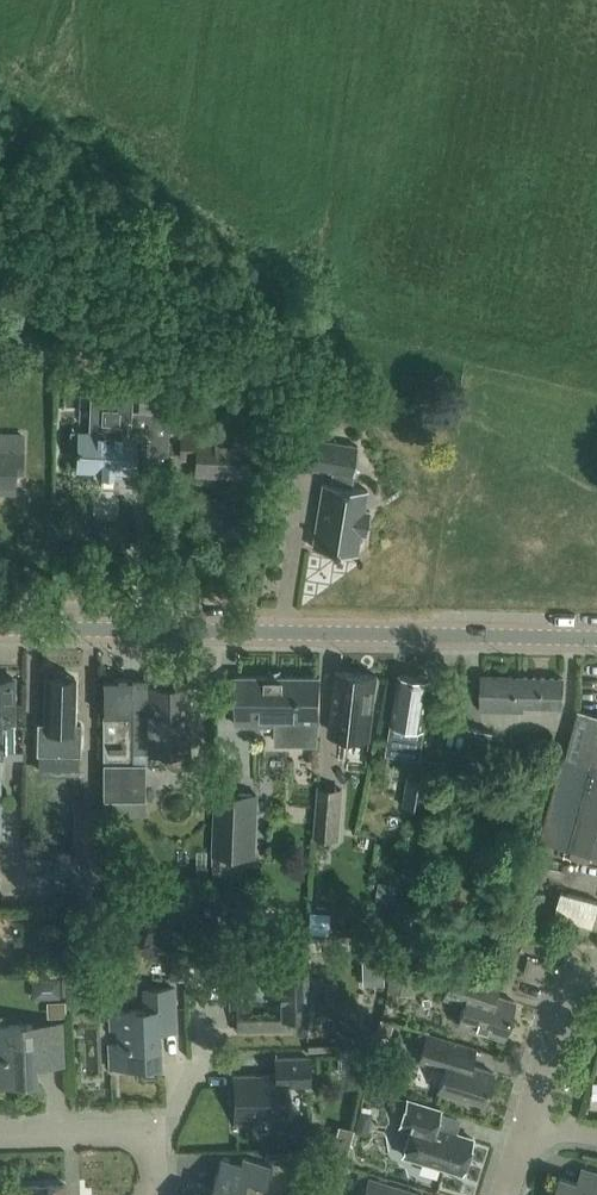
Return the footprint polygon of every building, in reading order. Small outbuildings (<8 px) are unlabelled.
[(140,386),(139,410),(126,410),(127,400),(94,399),(93,433),(72,432),(71,453),(78,453),(77,468),(98,469),(98,475),(119,476),(119,470),(135,470),(135,454),(169,455),(169,411),(173,336),(157,335),(155,359),(137,359),(136,385),(140,386)] [(259,453),(260,414),(234,414),(234,426),(220,426),(220,436),(197,435),(197,428),(182,427),(181,457),(196,457),(196,472),(248,474),(249,453),(259,453)] [(22,435),(2,434),(1,444),(0,444),(0,490),(14,491),(15,471),(22,472),(22,435)] [(351,486),(358,445),(303,436),(299,464),(332,469),(330,482),(323,481),(313,546),(356,553),(360,532),(367,533),(371,510),(364,509),(367,488),(351,486)] [(370,734),(378,673),(337,667),(329,728),(370,734)] [(62,671),(60,676),(46,676),(46,721),(38,721),(38,752),(81,752),(82,722),(74,721),(74,676),(71,676),(70,671),(62,671)] [(429,679),(428,673),(420,672),(419,677),(400,674),(387,751),(420,756),(433,679),(429,679)] [(562,705),(563,677),(482,674),(480,708),(524,710),(524,704),(562,705)] [(1,755),(1,719),(14,719),(13,675),(0,675),(0,755),(1,755)] [(322,676),(240,675),(239,675),(238,724),(277,724),(278,745),(321,746),(322,715),(322,676)] [(150,747),(150,683),(150,678),(103,677),(103,797),(102,797),(102,815),(145,815),(145,797),(144,797),(145,760),(132,760),(132,747),(150,747)] [(150,683),(150,747),(161,747),(161,749),(164,749),(164,754),(164,756),(165,758),(165,760),(167,762),(168,763),(170,764),(172,765),(174,766),(176,766),(178,766),(180,765),(181,764),(183,763),(185,762),(186,760),(187,758),(187,756),(187,754),(187,749),(188,749),(188,683),(150,683)] [(567,754),(565,754),(542,838),(574,847),(571,857),(590,862),(593,853),(596,854),(596,719),(591,717),(593,712),(580,709),(567,754)] [(486,765),(492,731),(449,722),(443,757),(486,765)] [(436,778),(421,776),(411,774),(405,807),(429,812),(436,778)] [(339,839),(343,788),(317,786),(313,837),(339,839)] [(217,854),(255,855),(258,793),(219,791),(217,854)] [(80,854),(99,855),(99,816),(79,815),(80,854)] [(388,860),(414,861),(415,838),(389,837),(388,860)] [(110,863),(129,864),(130,849),(110,848),(110,863)] [(101,859),(78,858),(59,856),(57,891),(100,893),(100,886),(101,859)] [(596,907),(596,901),(560,890),(554,914),(592,924),(596,907)] [(18,924),(1,924),(1,938),(18,938),(18,924)] [(191,940),(191,966),(229,966),(229,939),(191,940)] [(362,952),(363,962),(383,961),(382,951),(362,952)] [(173,952),(173,976),(185,976),(184,952),(173,952)] [(307,980),(306,958),(235,959),(235,973),(281,972),(282,1016),(237,1016),(237,1029),(308,1028),(307,1007),(314,1007),(313,980),(307,980)] [(391,978),(413,981),(415,970),(393,966),(391,978)] [(463,973),(452,970),(444,997),(463,1003),(457,1024),(503,1038),(514,1001),(494,995),(498,982),(464,971),(463,973)] [(148,1009),(119,1010),(111,1010),(111,1029),(118,1029),(119,1045),(109,1045),(110,1067),(160,1065),(161,1047),(157,1047),(157,1038),(160,1037),(160,1023),(177,1023),(176,988),(147,988),(148,1009)] [(32,1022),(0,1024),(0,1043),(0,1053),(0,1082),(34,1080),(33,1059),(43,1059),(44,1063),(62,1062),(60,1025),(32,1026),(32,1022)] [(483,1104),(493,1071),(470,1064),(475,1048),(427,1033),(418,1061),(444,1069),(437,1090),(483,1104)] [(234,1127),(255,1126),(254,1116),(286,1116),(286,1085),(309,1085),(309,1057),(276,1058),(276,1075),(233,1075),(234,1127)] [(409,1101),(401,1128),(412,1131),(405,1154),(464,1172),(474,1139),(437,1128),(442,1110),(409,1101)] [(369,1121),(371,1110),(360,1108),(358,1119),(369,1121)] [(293,1151),(269,1151),(266,1158),(288,1165),(287,1170),(306,1179),(313,1160),(316,1149),(293,1151)] [(241,1158),(239,1165),(220,1159),(208,1194),(241,1194),(246,1181),(265,1187),(271,1168),(241,1158)] [(582,1168),(578,1182),(560,1177),(555,1194),(596,1194),(596,1173),(582,1168)] [(372,1179),(367,1194),(424,1194),(372,1179)] [(66,1184),(32,1186),(33,1194),(66,1194),(66,1184)]
